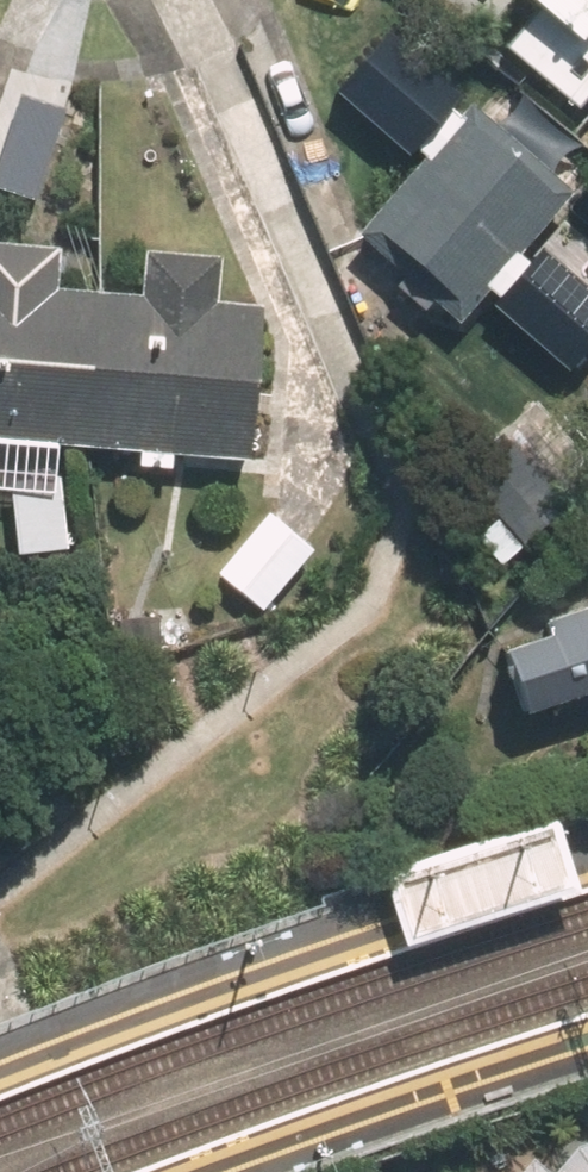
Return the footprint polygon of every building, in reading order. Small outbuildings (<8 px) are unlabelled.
[(532,14),(499,53),(574,116),(587,100),(587,0),(516,0),(532,14)] [(448,302),(437,317),(464,335),(559,201),(415,100),(384,144),(419,168),(366,245),(448,302)] [(138,298),(56,292),(59,250),(0,246),(0,443),(250,462),(262,307),(214,304),(217,261),(141,255),(138,298)] [(455,467),(520,545),(587,487),(587,468),(533,402),(455,467)] [(311,551),(268,516),(218,577),(261,612),(311,551)] [(158,655),(156,619),(119,622),(121,657),(158,655)] [(499,655),(534,744),(587,723),(587,621),(499,655)] [(384,876),(408,946),(576,890),(552,820),(384,876)] [(557,1169),(538,1152),(521,1171),(587,1171),(587,1133),(557,1169)]
